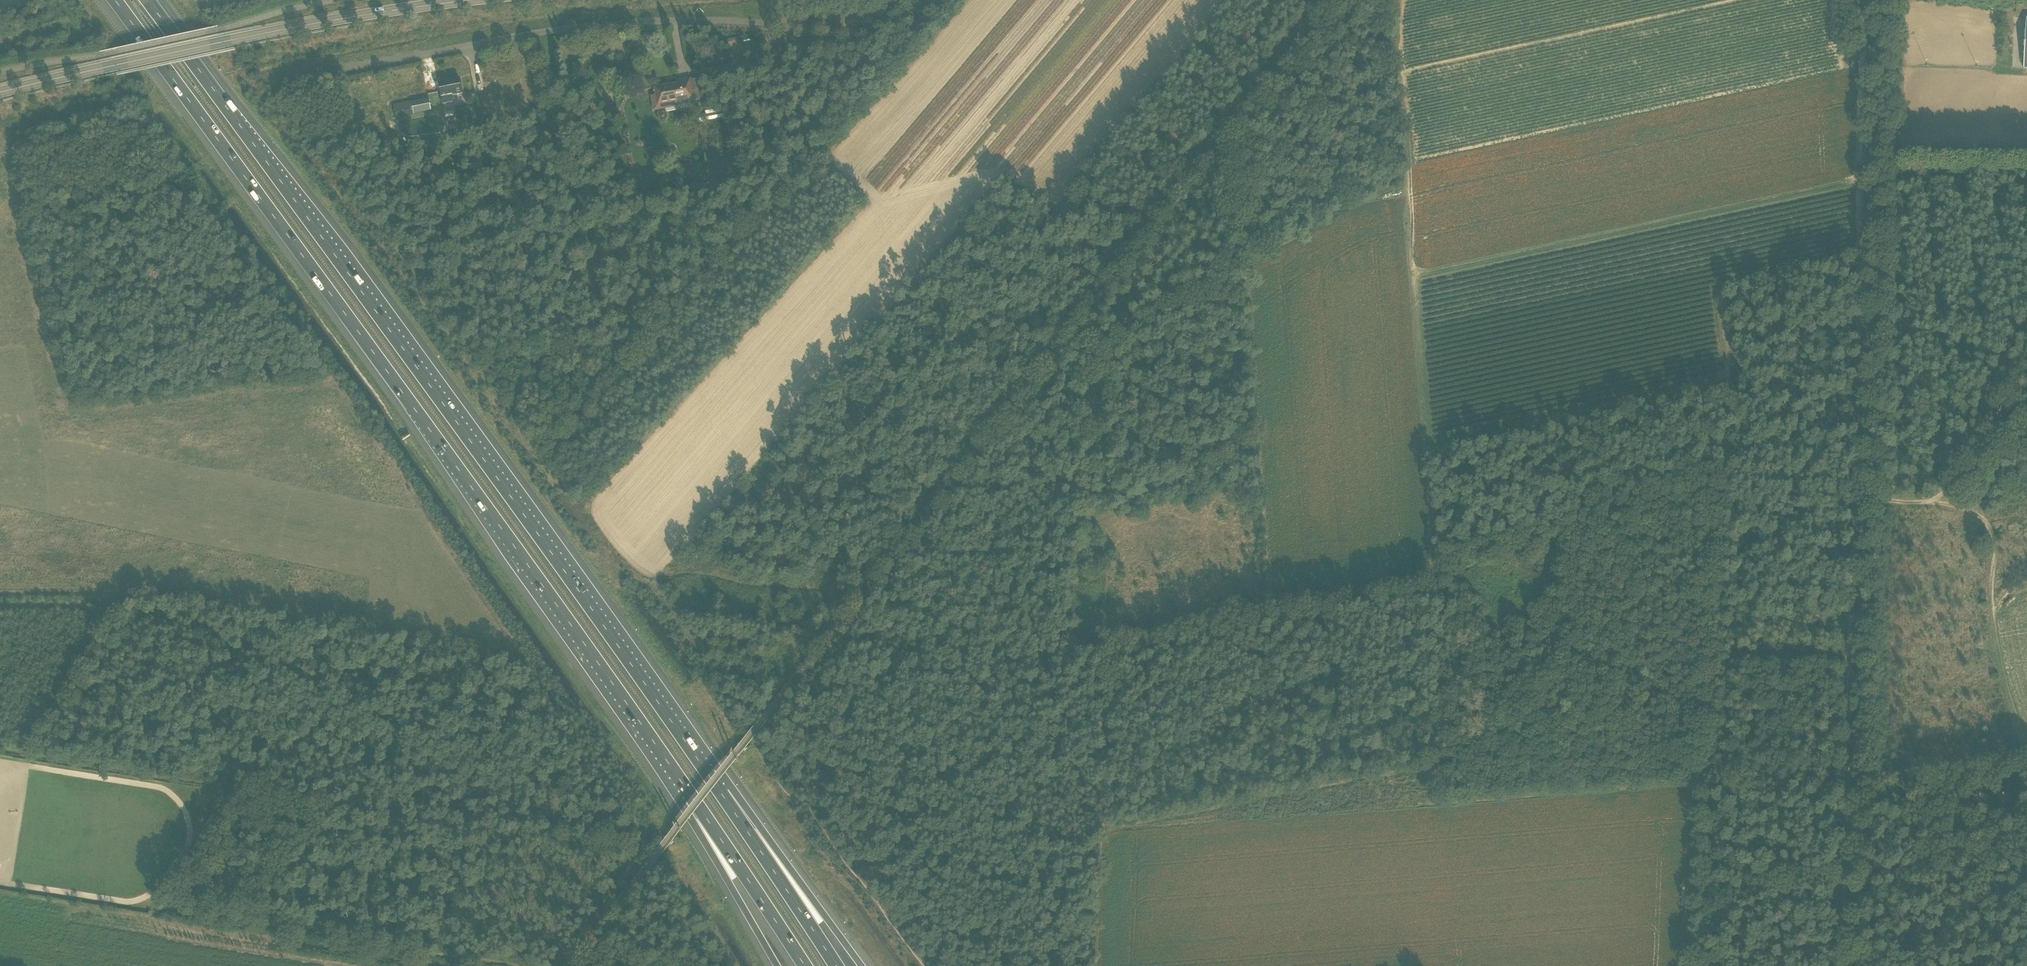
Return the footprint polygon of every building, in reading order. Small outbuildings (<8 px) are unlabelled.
[(453,96),(463,94),(460,78),(438,83),(443,104),(454,102),(453,96)] [(677,105),(694,102),(690,79),(678,81),(678,83),(655,88),(656,95),(650,96),(653,111),(663,109),(677,107),(677,105)] [(429,98),(393,105),(396,117),(431,110),(429,98)] [(722,106),(704,109),(706,115),(723,111),(722,106)] [(699,122),(724,117),(723,111),(706,115),(697,117),(699,122)] [(457,128),(450,129),(451,137),(459,135),(457,128)]
